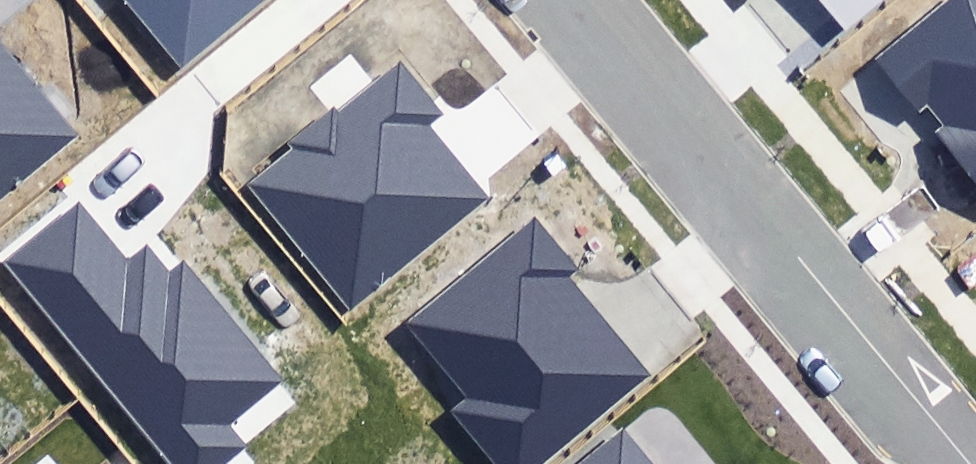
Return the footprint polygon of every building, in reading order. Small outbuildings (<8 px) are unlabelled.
[(181,70),(265,0),(122,0),(181,70)] [(849,26),(880,0),(828,0),(849,26)] [(975,178),(975,0),(949,0),(878,58),(918,106),(929,97),(952,125),(941,135),(975,178)] [(73,137),(0,46),(0,195),(73,137)] [(432,113),(397,72),(341,118),(331,106),(286,143),(292,151),(247,189),(348,309),(480,198),(418,125),(432,113)] [(81,206),(14,260),(180,463),(218,463),(241,445),(224,424),(280,379),(181,257),(167,268),(149,246),(128,263),(81,206)] [(535,211),(408,321),(471,393),(451,411),(497,463),(545,463),(653,371),(571,276),(583,266),(535,211)] [(624,431),(584,463),(652,463),(624,431)]
